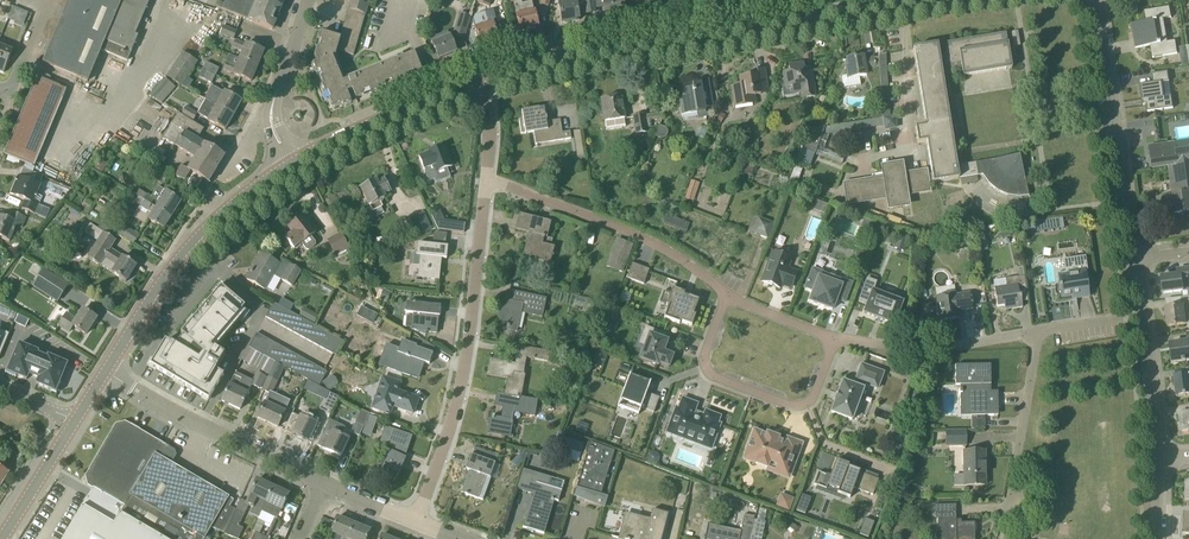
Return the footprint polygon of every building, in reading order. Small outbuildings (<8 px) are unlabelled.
[(43,63),(88,82),(102,50),(128,61),(138,36),(136,34),(150,0),(69,0),(43,63)] [(225,3),(218,0),(215,6),(222,9),(249,20),(248,20),(272,30),(285,0),(226,0),(225,3)] [(366,14),(368,5),(352,0),(351,0),(339,39),(319,33),(317,41),(322,42),(320,49),(317,48),(314,58),(317,63),(311,65),(315,73),(319,71),(322,78),(320,79),(322,86),(320,87),(323,95),(328,93),(331,100),(328,101),(332,109),(342,104),(343,107),(351,103),(350,101),(363,96),(363,93),(369,91),(371,95),(379,92),(378,90),(392,84),(393,86),(401,83),(400,81),(407,78),(406,76),(413,73),(415,77),(422,74),(414,54),(343,83),(332,57),(335,56),(337,50),(353,55),(366,14)] [(522,3),(522,0),(513,2),(520,32),(538,28),(532,1),(522,3)] [(576,1),(559,4),(562,23),(565,22),(565,24),(570,23),(570,22),(579,20),(578,14),(586,13),(587,14),(595,12),(593,0),(576,0),(576,1)] [(605,0),(603,1),(605,16),(616,14),(617,15),(621,15),(622,13),(624,13),(622,0),(605,0)] [(629,3),(636,2),(638,11),(660,7),(658,0),(629,0),(629,3)] [(1161,43),(1157,20),(1171,17),(1170,7),(1144,11),(1146,21),(1131,24),(1136,48),(1151,46),(1153,58),(1178,54),(1175,40),(1161,43)] [(20,10),(17,17),(25,20),(28,13),(20,10)] [(464,38),(470,16),(467,15),(460,13),(454,35),(464,38)] [(483,26),(481,18),(473,20),(479,43),(498,38),(493,23),(483,26)] [(233,39),(236,32),(236,31),(223,26),(220,34),(233,39)] [(913,49),(913,50),(926,126),(915,128),(918,143),(927,142),(932,174),(928,175),(927,170),(905,173),(903,162),(880,166),(882,177),(857,181),(860,204),(886,199),(888,211),(910,207),(908,196),(931,192),(929,181),(933,181),(933,183),(947,181),(979,175),(977,162),(957,166),(941,64),(948,63),(949,70),(962,68),(963,77),(1012,69),(1008,43),(1007,43),(1006,33),(945,43),(947,55),(939,56),(937,45),(913,49)] [(439,59),(456,52),(450,36),(432,44),(439,59)] [(246,44),(236,40),(233,47),(243,51),(240,59),(258,66),(264,51),(246,44)] [(13,51),(0,46),(0,71),(4,73),(13,51)] [(1188,65),(1188,56),(1187,46),(1180,48),(1183,66),(1188,65)] [(167,76),(182,86),(198,60),(184,51),(167,76)] [(846,67),(847,76),(842,77),(844,88),(861,85),(859,77),(866,76),(866,79),(871,78),(872,88),(881,87),(880,69),(876,69),(874,57),(864,59),(863,57),(846,60),(848,67),(846,67)] [(251,81),(258,66),(240,59),(237,66),(226,62),(223,69),(234,73),(233,74),(251,81)] [(215,76),(219,68),(207,62),(203,70),(215,76)] [(804,70),(803,63),(789,65),(790,72),(783,73),(785,88),(792,87),(793,94),(800,93),(801,100),(815,97),(811,69),(804,70)] [(735,107),(753,104),(752,96),(761,94),(761,90),(768,89),(764,69),(752,72),(752,76),(739,78),(740,86),(731,87),(735,107)] [(212,83),(215,76),(203,70),(199,77),(212,83)] [(1146,100),(1147,111),(1173,108),(1171,95),(1164,96),(1162,82),(1169,81),(1168,71),(1151,74),(1153,83),(1140,85),(1143,101),(1146,100)] [(33,166),(66,89),(37,77),(4,154),(25,163),(33,166)] [(162,103),(176,88),(165,78),(150,95),(162,103)] [(682,116),(697,113),(698,119),(706,118),(705,112),(706,111),(705,108),(713,107),(711,95),(703,96),(701,83),(697,84),(697,86),(693,86),(693,88),(682,90),(683,97),(676,98),(676,99),(679,98),(682,116)] [(214,87),(212,86),(205,99),(217,106),(233,115),(241,101),(225,92),(224,92),(215,87),(214,87)] [(607,130),(626,127),(624,119),(621,96),(601,99),(607,130)] [(209,119),(209,120),(225,130),(233,115),(217,106),(205,99),(204,99),(205,100),(198,113),(209,119)] [(872,121),(883,119),(883,118),(882,104),(876,105),(877,112),(871,113),(872,121)] [(193,120),(197,114),(186,108),(182,114),(193,120)] [(523,119),(516,120),(518,135),(547,130),(549,142),(563,140),(571,139),(570,132),(562,133),(560,120),(546,122),(544,108),(522,112),(523,119)] [(718,112),(713,120),(720,125),(725,116),(718,112)] [(204,144),(185,132),(192,121),(178,113),(171,124),(163,137),(176,145),(195,157),(187,170),(181,166),(174,176),(197,190),(203,180),(208,183),(225,156),(204,143),(204,144)] [(636,134),(646,132),(644,116),(634,117),(636,134)] [(800,149),(801,150),(796,164),(809,168),(811,163),(814,155),(822,135),(883,126),(884,131),(897,129),(896,117),(888,117),(883,118),(883,119),(872,121),(807,130),(800,149)] [(580,130),(572,131),(577,159),(584,158),(580,130)] [(1150,147),(1154,169),(1175,166),(1178,187),(1188,186),(1188,141),(1150,147)] [(452,166),(445,146),(427,153),(428,154),(419,157),(419,158),(424,170),(432,167),(434,173),(452,166)] [(1029,196),(1019,155),(977,162),(979,175),(979,176),(982,175),(989,184),(997,191),(1007,196),(1017,197),(1029,196)] [(99,160),(94,167),(102,172),(107,164),(99,160)] [(855,164),(846,161),(844,165),(853,169),(855,164)] [(32,172),(34,167),(33,166),(25,163),(23,168),(32,172)] [(164,183),(169,176),(152,166),(147,174),(164,183)] [(23,168),(20,177),(38,184),(42,176),(32,172),(23,168)] [(35,214),(40,204),(42,197),(37,195),(41,185),(38,184),(20,177),(19,176),(11,195),(25,200),(22,208),(35,214)] [(390,192),(384,180),(377,183),(376,181),(373,183),(372,182),(364,186),(364,187),(361,189),(369,205),(370,205),(373,212),(382,207),(379,201),(384,198),(383,195),(390,192)] [(695,200),(700,182),(691,180),(687,198),(695,200)] [(177,191),(185,195),(189,189),(181,184),(177,191)] [(1188,212),(1188,186),(1178,187),(1179,196),(1158,199),(1160,216),(1188,212)] [(171,218),(182,201),(177,198),(179,195),(168,188),(159,203),(154,200),(155,199),(147,194),(144,200),(171,218)] [(164,229),(171,218),(144,200),(139,197),(135,203),(152,214),(148,219),(164,229)] [(821,203),(818,212),(825,214),(828,205),(821,203)] [(1033,214),(1031,204),(1027,205),(1025,208),(1026,213),(1029,215),(1032,214),(1033,214)] [(885,224),(888,217),(868,209),(865,217),(885,224)] [(438,230),(445,220),(440,211),(432,215),(438,230)] [(26,217),(12,212),(9,220),(0,216),(0,238),(9,242),(16,225),(21,228),(26,217)] [(410,219),(417,237),(432,231),(424,213),(410,219)] [(547,238),(551,223),(519,215),(522,216),(518,230),(516,229),(515,230),(531,234),(529,241),(527,240),(523,255),(551,262),(554,247),(551,246),(552,239),(547,238)] [(686,233),(690,224),(667,215),(663,224),(686,233)] [(316,246),(316,243),(315,241),(311,237),(314,234),(316,232),(303,216),(288,227),(292,232),(285,238),(294,249),(300,243),(301,244),(306,250),(309,251),(316,246)] [(767,239),(773,224),(754,216),(747,231),(767,239)] [(1058,219),(1036,222),(1037,232),(1059,229),(1058,219)] [(880,225),(872,222),(869,230),(877,233),(880,225)] [(914,227),(902,222),(899,230),(911,235),(914,227)] [(119,235),(101,224),(98,229),(90,224),(85,233),(94,238),(98,241),(88,258),(100,265),(126,282),(137,266),(110,249),(119,235)] [(124,225),(118,234),(134,244),(140,235),(124,225)] [(985,231),(977,232),(979,244),(987,243),(985,231)] [(446,244),(447,232),(434,232),(434,244),(446,244)] [(336,256),(348,250),(340,235),(329,241),(336,256)] [(622,272),(632,245),(618,239),(608,266),(622,272)] [(928,256),(937,247),(931,240),(921,250),(928,256)] [(446,258),(447,247),(418,244),(417,255),(422,256),(419,277),(438,279),(440,258),(446,258)] [(789,255),(787,252),(780,249),(778,250),(776,254),(773,253),(769,263),(768,263),(764,272),(765,273),(762,281),(780,288),(781,284),(791,288),(797,273),(787,269),(791,259),(787,258),(789,255)] [(278,263),(261,254),(247,280),(264,289),(272,275),(292,286),(300,270),(280,259),(278,263)] [(1087,279),(1086,273),(1087,272),(1085,257),(1063,260),(1065,273),(1057,274),(1059,287),(1058,287),(1056,289),(1055,291),(1055,294),(1057,296),(1059,297),(1072,295),(1072,297),(1089,294),(1088,288),(1089,288),(1091,286),(1092,284),(1092,281),(1090,279),(1088,279),(1087,279)] [(644,284),(649,272),(649,270),(632,263),(627,278),(644,284)] [(845,303),(852,283),(813,268),(805,288),(814,291),(810,301),(817,304),(817,305),(824,307),(825,307),(832,310),(836,299),(845,303)] [(1182,291),(1188,290),(1188,268),(1177,270),(1178,275),(1162,277),(1164,294),(1182,291)] [(58,301),(68,286),(44,270),(34,286),(58,301)] [(1023,308),(1022,302),(1028,301),(1024,276),(1019,277),(1015,278),(1005,279),(1006,287),(995,289),(997,307),(1004,306),(1005,310),(1023,308)] [(894,325),(902,303),(873,292),(877,282),(867,278),(859,300),(868,304),(864,313),(894,325)] [(213,351),(210,349),(244,309),(245,308),(225,291),(223,289),(222,288),(221,289),(220,289),(214,295),(207,304),(201,310),(201,311),(194,319),(188,326),(181,335),(183,337),(175,347),(172,345),(165,341),(157,355),(153,361),(150,366),(157,370),(164,375),(173,380),(185,387),(190,390),(202,397),(208,401),(223,376),(222,375),(216,371),(218,367),(225,356),(214,350),(213,351)] [(391,292),(383,289),(383,291),(380,299),(387,302),(391,292)] [(692,326),(696,315),(693,315),(698,301),(684,295),(685,293),(673,289),(669,299),(671,300),(664,318),(679,324),(680,321),(692,326)] [(542,317),(546,299),(508,291),(506,301),(504,300),(498,327),(517,331),(521,313),(542,317)] [(955,295),(955,294),(937,297),(938,305),(936,305),(938,312),(939,312),(940,320),(959,317),(958,310),(963,310),(964,310),(972,309),(969,293),(955,295)] [(1188,324),(1188,297),(1183,298),(1182,298),(1183,306),(1166,309),(1168,327),(1186,324),(1188,324)] [(440,316),(441,306),(407,302),(405,313),(413,314),(413,318),(412,328),(412,330),(418,330),(417,331),(426,332),(425,333),(428,333),(428,332),(436,333),(438,316),(440,316)] [(265,317),(273,321),(280,307),(273,303),(265,317)] [(610,308),(601,304),(596,316),(605,320),(610,308)] [(369,310),(362,306),(357,316),(364,320),(369,310)] [(273,321),(280,325),(287,311),(280,307),(273,321)] [(620,309),(612,307),(608,318),(616,321),(620,309)] [(86,334),(96,318),(83,309),(76,320),(67,314),(60,324),(59,326),(69,332),(73,326),(86,334)] [(280,325),(287,329),(295,315),(287,311),(280,325)] [(308,320),(315,323),(319,315),(312,311),(308,320)] [(18,315),(15,322),(26,328),(29,320),(18,315)] [(287,329),(294,333),(302,319),(295,315),(287,329)] [(294,333),(301,337),(309,322),(302,319),(294,333)] [(301,337),(308,341),(316,326),(309,322),(301,337)] [(308,341),(315,344),(323,330),(316,326),(308,341)] [(666,347),(666,346),(668,341),(664,339),(665,334),(651,329),(640,359),(658,366),(659,364),(669,367),(673,356),(663,352),(664,351),(664,352),(665,351),(664,351),(665,347),(666,347)] [(0,330),(0,356),(9,334),(0,330)] [(315,344),(322,348),(330,334),(323,330),(315,344)] [(1187,333),(1187,342),(1170,344),(1173,363),(1188,361),(1188,332),(1187,333)] [(249,348),(256,352),(264,337),(257,333),(249,348)] [(322,348),(329,352),(337,338),(330,334),(322,348)] [(256,352),(263,356),(271,341),(264,337),(256,352)] [(344,342),(337,338),(329,352),(336,356),(344,342)] [(263,356),(270,359),(278,345),(271,341),(263,356)] [(433,353),(416,347),(417,346),(402,341),(399,349),(395,348),(394,351),(391,360),(396,362),(394,369),(418,378),(421,368),(420,368),(422,362),(429,364),(433,353)] [(47,358),(37,354),(38,352),(19,344),(9,369),(17,372),(16,375),(27,380),(29,374),(39,378),(36,384),(52,390),(56,382),(59,383),(67,364),(48,356),(47,358)] [(276,363),(277,363),(285,349),(278,345),(270,359),(276,363)] [(247,351),(242,361),(269,376),(276,363),(270,359),(263,356),(256,352),(249,348),(247,351)] [(528,348),(526,357),(535,359),(548,361),(550,352),(536,350),(528,348)] [(277,363),(284,367),(292,353),(285,349),(277,363)] [(284,367),(291,371),(299,357),(292,353),(284,367)] [(607,357),(595,353),(592,362),(604,366),(607,357)] [(291,371),(298,375),(306,361),(299,357),(291,371)] [(525,365),(523,365),(515,364),(490,359),(487,375),(508,379),(505,394),(521,397),(521,396),(518,395),(520,383),(522,383),(523,375),(524,375),(524,372),(525,365)] [(298,375),(305,379),(313,364),(306,361),(298,375)] [(305,379),(312,383),(320,368),(313,364),(305,379)] [(877,389),(883,373),(862,365),(856,381),(854,386),(843,382),(831,413),(852,420),(856,410),(858,410),(862,401),(859,400),(863,389),(865,384),(877,389)] [(987,392),(987,384),(990,384),(990,365),(955,366),(956,386),(960,385),(961,416),(971,416),(993,415),(993,405),(998,405),(997,392),(987,392)] [(327,372),(320,368),(312,383),(319,387),(327,372)] [(1188,396),(1188,368),(1187,369),(1188,376),(1174,377),(1177,397),(1188,396)] [(260,388),(263,390),(268,379),(265,378),(266,376),(257,372),(252,381),(236,373),(234,375),(230,385),(229,385),(222,401),(240,410),(252,385),(260,389),(260,388)] [(332,375),(322,383),(329,391),(338,383),(332,375)] [(654,413),(657,404),(644,399),(650,383),(630,375),(620,400),(630,404),(627,410),(639,415),(641,408),(654,413)] [(263,390),(262,390),(270,394),(275,385),(277,381),(269,377),(268,379),(263,390)] [(400,384),(383,378),(373,408),(380,409),(389,412),(392,406),(402,409),(413,413),(418,398),(396,391),(398,384),(400,384)] [(332,410),(338,397),(330,393),(324,406),(332,410)] [(535,416),(538,400),(521,397),(505,394),(497,393),(494,405),(504,406),(502,418),(492,416),(489,434),(509,437),(513,422),(514,419),(513,419),(514,412),(535,416)] [(289,402),(283,399),(270,394),(266,403),(265,403),(258,418),(278,427),(285,412),(284,412),(289,402)] [(693,414),(697,404),(682,399),(679,409),(676,408),(667,432),(695,443),(695,442),(697,437),(713,443),(720,424),(718,423),(720,417),(706,411),(703,418),(693,414)] [(359,437),(364,427),(370,414),(361,410),(355,423),(351,431),(352,432),(351,433),(359,437)] [(1179,414),(1181,432),(1188,431),(1188,412),(1179,414)] [(308,441),(320,417),(312,413),(308,421),(292,413),(284,431),(308,441)] [(330,421),(326,429),(318,445),(317,445),(340,456),(351,433),(352,432),(351,431),(344,428),(330,421)] [(94,488),(64,538),(204,538),(205,538),(211,528),(225,534),(236,510),(230,507),(225,504),(229,497),(166,460),(169,455),(166,447),(125,423),(117,425),(86,476),(89,485),(94,488)] [(407,452),(413,436),(385,426),(380,442),(394,447),(393,452),(390,451),(380,471),(396,478),(406,458),(402,457),(405,451),(407,452)] [(766,435),(754,430),(745,453),(758,458),(755,463),(767,468),(769,462),(792,471),(802,443),(787,438),(786,442),(778,439),(779,438),(767,433),(766,435)] [(947,446),(966,445),(965,431),(946,431),(947,446)] [(566,438),(563,448),(582,453),(585,444),(566,438)] [(603,496),(600,495),(613,452),(590,443),(574,496),(589,500),(591,500),(594,500),(596,499),(598,497),(599,496),(599,495),(603,496)] [(478,499),(481,500),(490,477),(495,463),(498,456),(487,451),(475,447),(467,470),(470,471),(461,493),(465,494),(465,495),(467,496),(468,495),(478,499)] [(649,450),(646,460),(657,464),(659,457),(657,453),(649,450)] [(964,475),(964,485),(985,485),(985,451),(964,451),(964,475)] [(878,480),(859,473),(860,471),(848,467),(849,465),(836,460),(830,477),(818,472),(814,485),(826,489),(828,486),(838,490),(837,494),(850,498),(854,488),(873,495),(878,480)] [(0,486),(9,472),(0,467),(0,486)] [(524,469),(522,476),(518,489),(535,494),(525,527),(523,527),(523,528),(544,534),(544,533),(542,533),(552,499),(559,501),(562,490),(547,486),(550,477),(524,469)] [(261,511),(273,487),(257,480),(250,494),(250,495),(246,504),(253,507),(261,511)] [(277,519),(289,495),(273,487),(261,511),(262,511),(268,514),(277,518),(277,519)] [(686,496),(677,494),(675,505),(683,507),(686,496)] [(785,495),(779,497),(776,506),(788,511),(793,498),(785,495)] [(797,511),(807,514),(812,498),(803,495),(797,511)] [(230,507),(234,500),(229,497),(225,504),(230,507)] [(956,505),(935,505),(935,514),(938,514),(939,538),(975,538),(975,523),(961,523),(961,520),(956,520),(956,505)] [(243,528),(239,526),(245,514),(236,510),(225,534),(237,538),(238,538),(243,528)] [(668,514),(652,510),(649,520),(626,514),(620,538),(622,538),(662,538),(668,514)] [(754,520),(755,517),(744,515),(739,538),(750,538),(754,520)] [(353,524),(337,518),(329,538),(347,538),(353,524)] [(868,537),(874,522),(865,519),(859,534),(868,537)] [(260,520),(256,529),(268,534),(272,526),(260,520)] [(750,538),(761,538),(765,522),(764,522),(757,520),(754,520),(750,538)] [(370,531),(353,524),(347,538),(367,538),(370,531)] [(729,529),(707,524),(704,538),(727,538),(729,529)]
